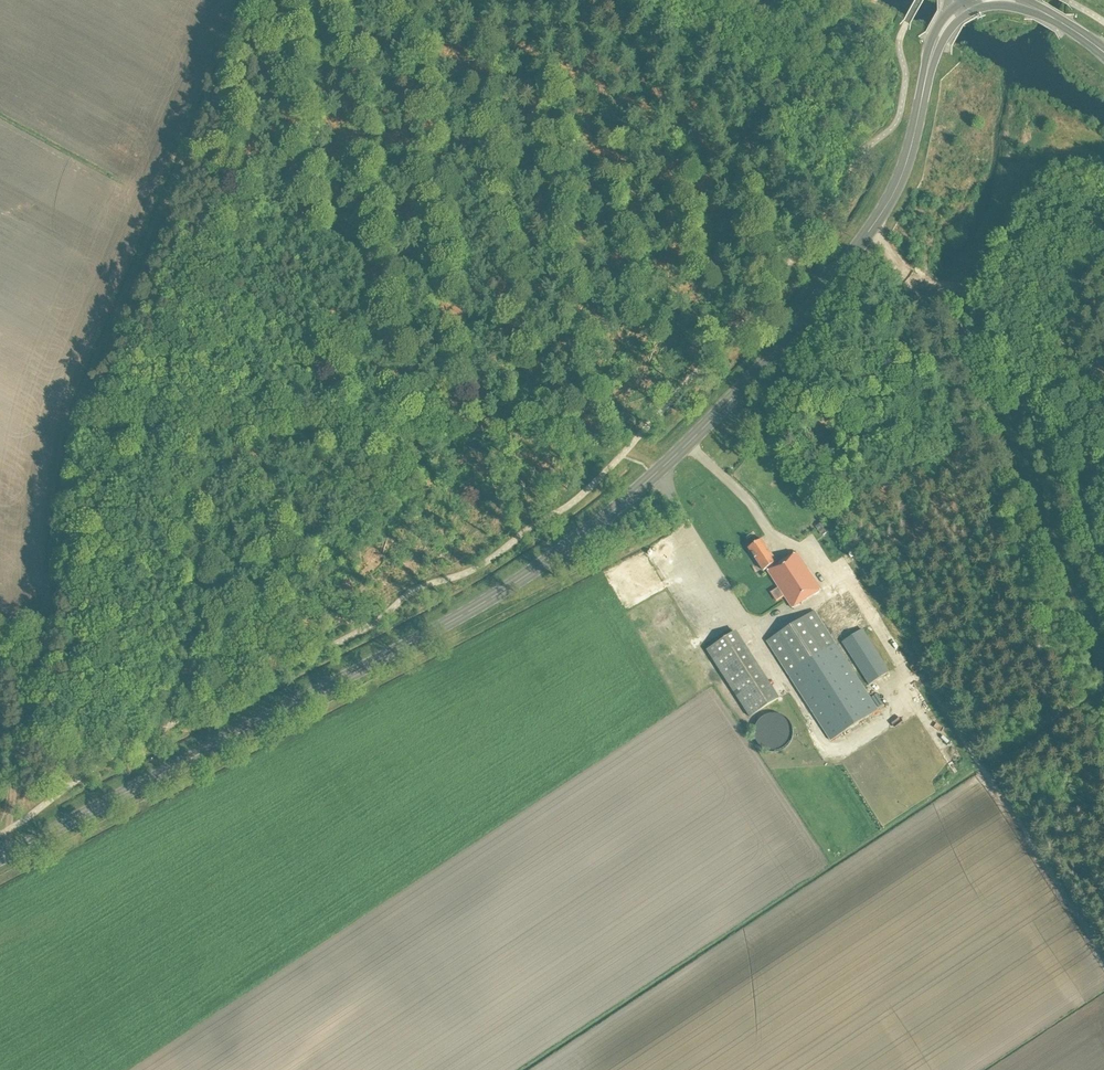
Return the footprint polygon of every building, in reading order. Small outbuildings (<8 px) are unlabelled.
[(816,527),(822,536),(830,531),(823,522),(816,527)] [(750,548),(759,564),(765,573),(768,571),(793,609),(823,589),(798,552),(778,564),(772,554),(762,540),(750,548)] [(831,741),(879,710),(815,610),(768,641),(831,741)] [(863,629),(843,642),(869,685),(890,672),(863,629)] [(778,700),(735,633),(707,651),(750,718),(778,700)] [(783,751),(784,750),(787,748),(788,747),(789,745),(790,744),(791,742),(792,740),(792,738),(793,737),(793,735),(793,733),(793,731),(792,729),(792,728),(791,726),(790,724),(789,723),(788,721),(787,720),(786,719),(784,718),(782,717),(781,716),(779,715),(777,715),(775,715),(774,714),(772,715),(770,715),(768,715),(766,716),(765,717),(763,718),(762,719),(760,720),(759,721),(758,723),(757,724),(756,726),(755,728),(755,729),(754,731),(754,733),(754,735),(754,737),(755,739),(755,740),(756,742),(757,744),(758,745),(759,747),(760,748),(762,749),(763,750),(765,751),(767,752),(768,752),(770,753),(772,753),(774,753),(776,753),(778,753),(779,752),(781,752),(783,751)]
